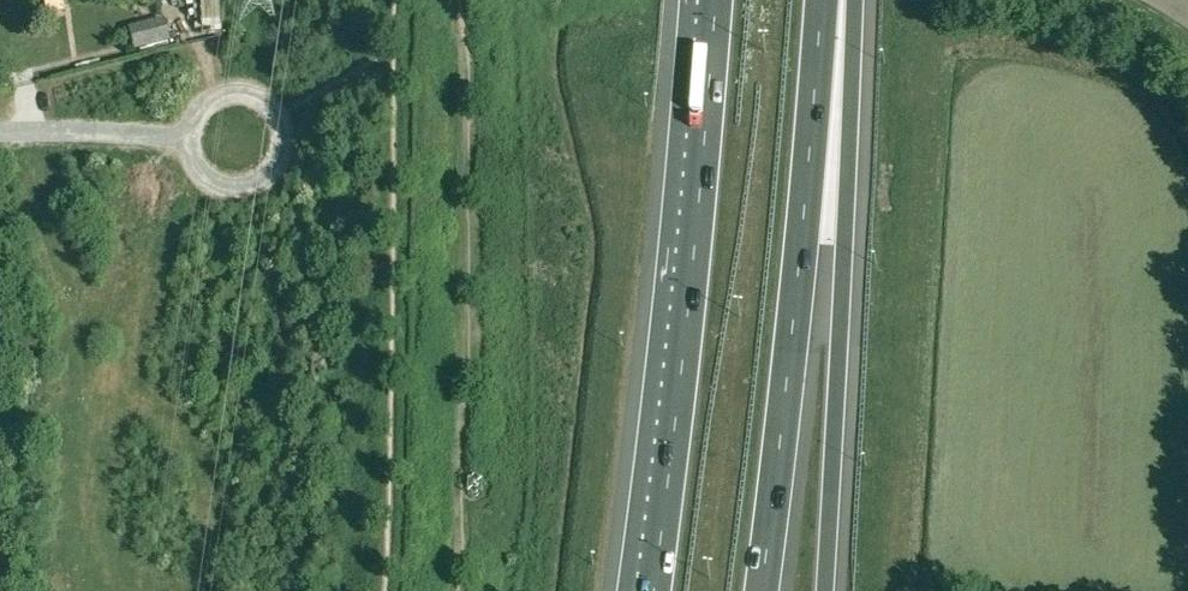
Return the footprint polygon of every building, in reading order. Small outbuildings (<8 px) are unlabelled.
[(164,14),(126,23),(132,51),(170,42),(164,14)]
